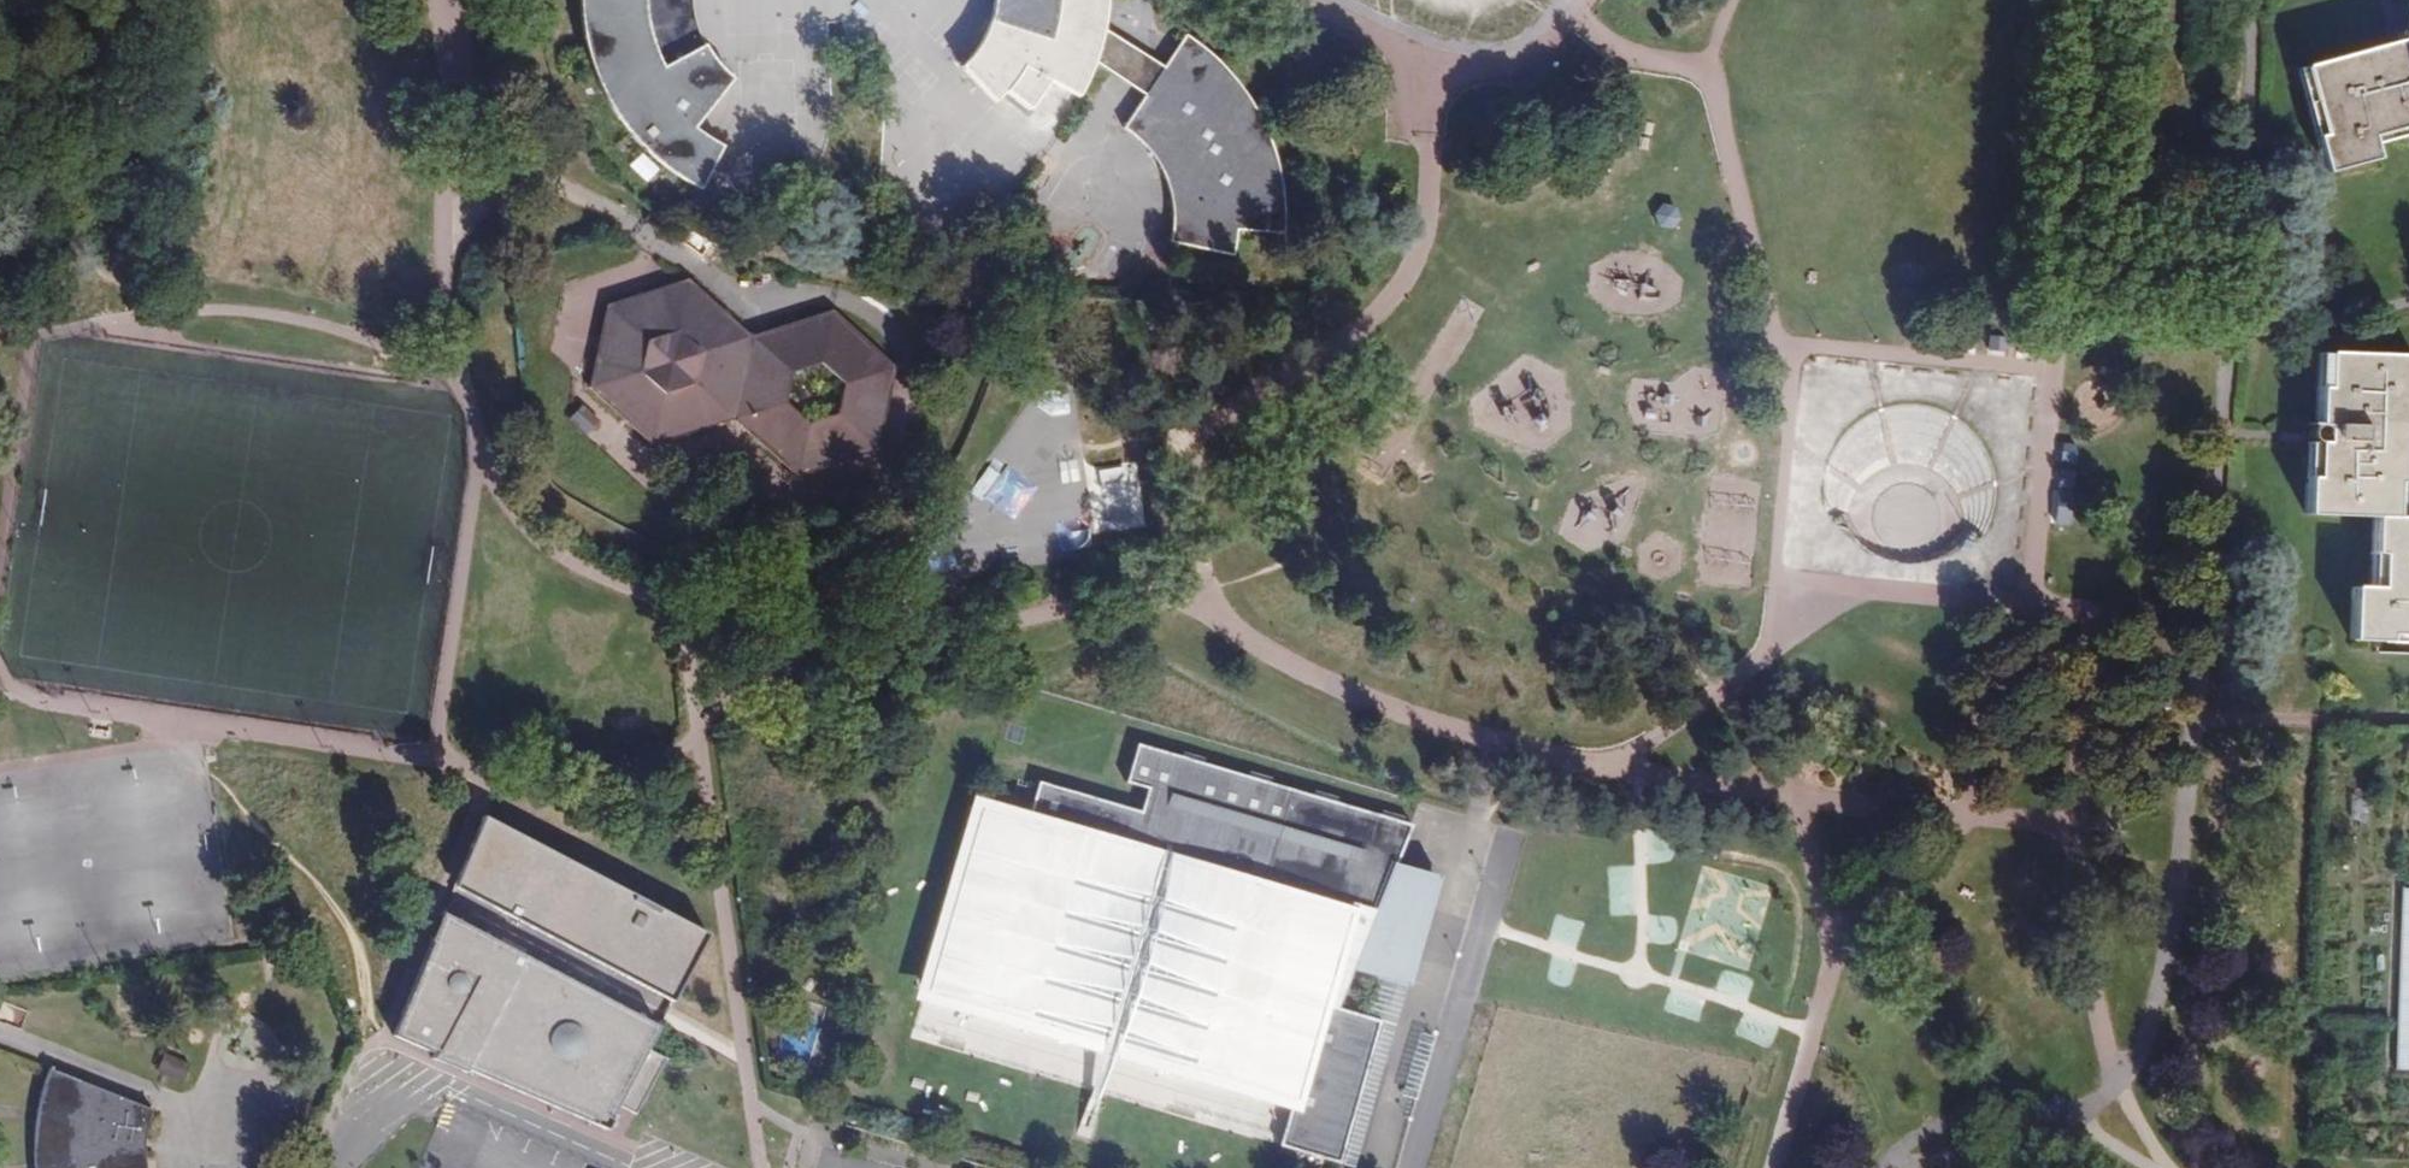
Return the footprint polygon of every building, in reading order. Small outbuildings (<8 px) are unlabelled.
[(700,190),(721,146),(708,138),(694,128),(732,81),(718,63),(706,46),(699,30),(694,11),(693,0),(581,0),(580,7),(583,30),(588,53),(595,76),(603,92),(616,113),(629,132),(644,148),(660,163),(680,178),(700,190)] [(993,2),(990,17),(984,35),(974,52),(961,68),(994,102),(1009,85),(1022,68),(1077,96),(1087,78),(1094,62),(1099,44),(1103,29),(1106,12),(1107,0),(993,0),(993,2)] [(1163,68),(1103,29),(1099,44),(1094,62),(1144,97),(1163,68)] [(1201,46),(1185,35),(1163,68),(1144,97),(1124,128),(1136,138),(1146,149),(1156,163),(1164,181),(1171,200),(1172,219),(1171,241),(1232,255),(1236,230),(1283,231),(1284,213),(1283,196),(1280,175),(1275,154),(1268,136),(1258,114),(1246,95),(1233,78),(1217,60),(1201,46)] [(2407,42),(2303,71),(2333,175),(2384,161),(2380,147),(2408,138),(2408,35),(2407,42)] [(688,279),(608,305),(589,388),(655,444),(734,420),(796,476),(876,450),(895,368),(832,309),(752,336),(688,279)] [(2326,355),(2324,426),(2318,432),(2317,440),(2322,444),(2316,444),(2314,517),(2381,519),(2379,588),(2361,588),(2359,642),(2408,643),(2408,357),(2326,355)] [(1176,758),(1132,745),(1121,783),(1143,789),(1136,812),(1034,782),(1026,809),(971,793),(910,1003),(922,1007),(911,1043),(1084,1095),(1071,1137),(1088,1143),(1102,1100),(1279,1148),(1336,1164),(1377,1020),(1333,1007),(1349,969),(1400,984),(1433,872),(1394,860),(1408,822),(1399,819),(1400,814),(1378,808),(1376,814),(1333,801),(1335,796),(1311,789),(1309,794),(1265,781),(1267,777),(1244,770),(1243,775),(1198,762),(1199,759),(1178,752),(1176,758)] [(705,931),(487,822),(454,893),(671,1010),(705,931)] [(638,1115),(668,1059),(651,1049),(663,1027),(444,909),(442,913),(449,916),(439,937),(436,936),(434,939),(436,941),(397,1035),(438,1053),(436,1058),(440,1060),(447,1045),(471,1057),(465,1068),(469,1071),(471,1068),(609,1130),(617,1118),(614,1117),(620,1106),(638,1115)] [(50,1067),(42,1094),(37,1121),(35,1147),(36,1167),(148,1167),(148,1165),(147,1151),(147,1136),(150,1121),(156,1108),(50,1067)]
